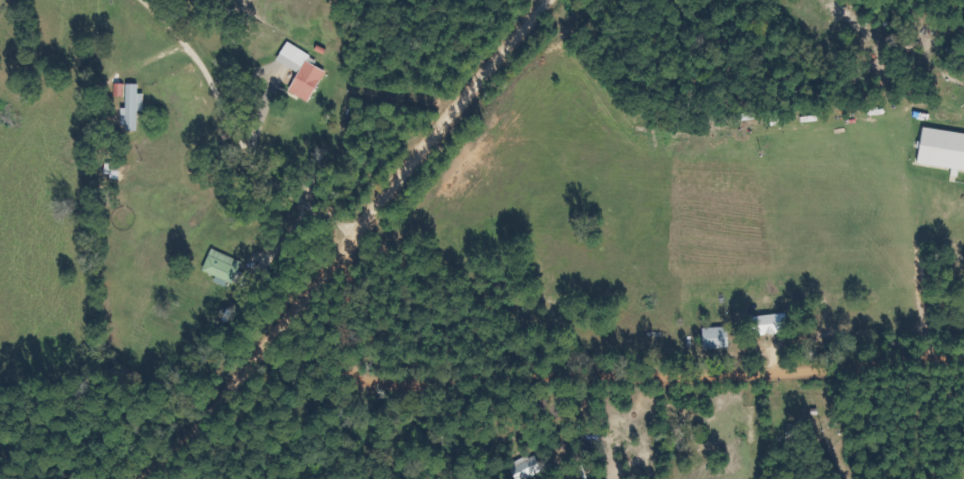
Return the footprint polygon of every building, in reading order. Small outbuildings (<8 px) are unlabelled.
[(276,59),(299,73),(289,90),(308,102),(328,69),(286,43),(276,59)] [(123,130),(137,130),(137,84),(123,84),(123,130)] [(242,286),(246,275),(237,271),(241,261),(209,248),(200,269),(242,286)] [(696,327),(696,348),(722,348),(721,327),(696,327)] [(509,478),(518,478),(538,470),(531,454),(504,467),(509,478)]
